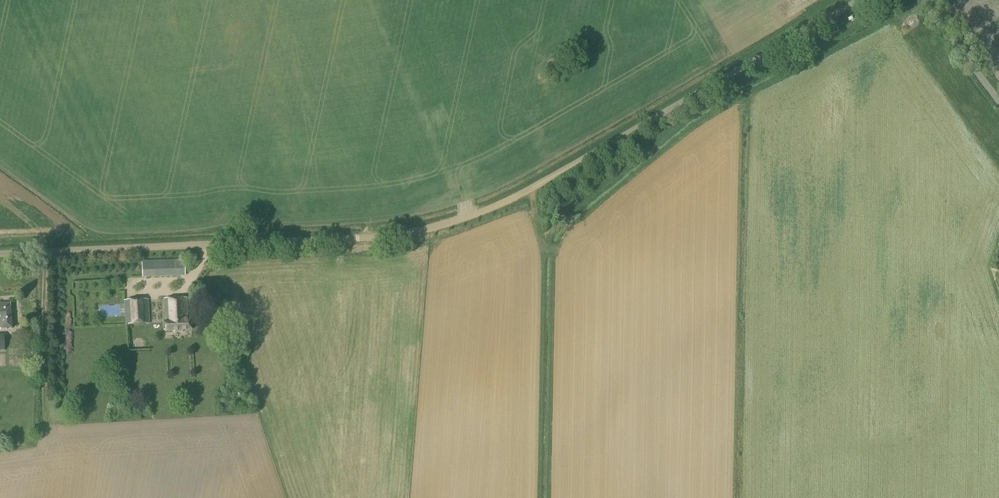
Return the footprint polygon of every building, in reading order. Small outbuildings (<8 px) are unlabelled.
[(184,260),(174,260),(175,277),(185,277),(184,260)] [(142,278),(152,278),(152,261),(142,261),(142,278)] [(185,320),(183,299),(162,300),(163,322),(163,332),(188,331),(188,320),(185,320)] [(125,326),(149,325),(148,300),(124,301),(125,326)] [(8,303),(0,304),(0,330),(10,329),(8,303)]
